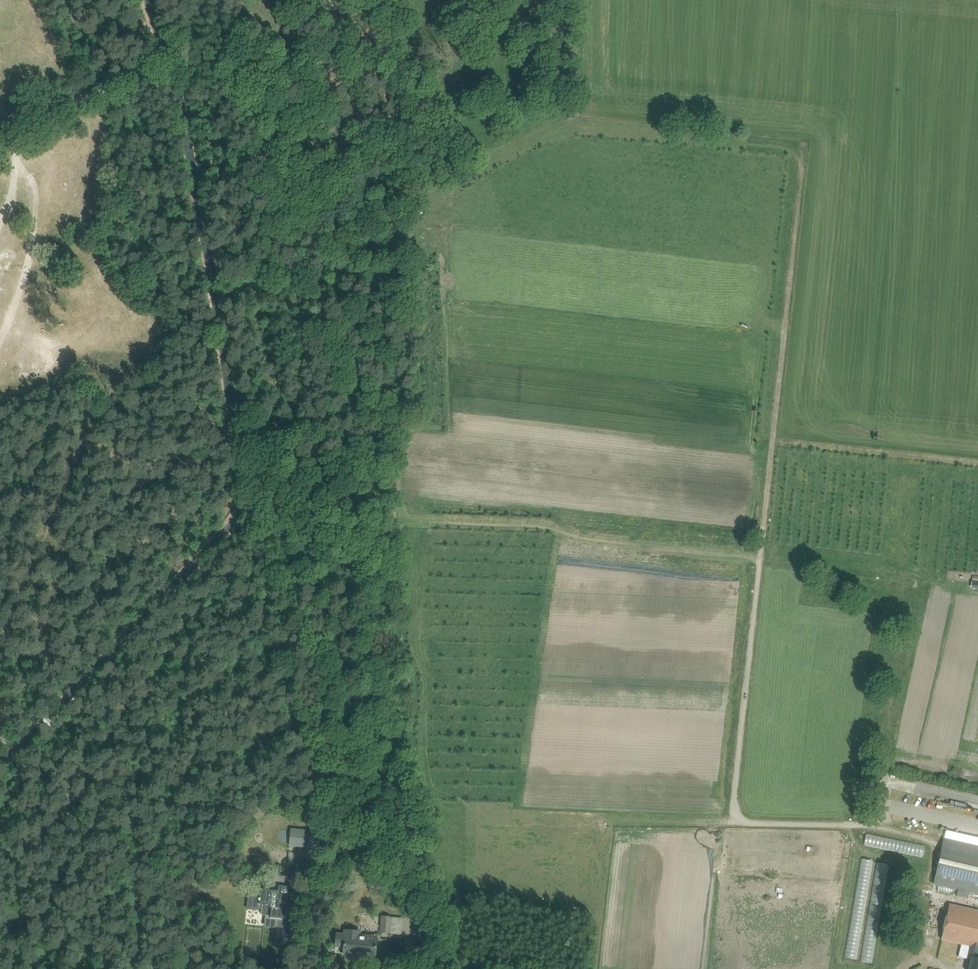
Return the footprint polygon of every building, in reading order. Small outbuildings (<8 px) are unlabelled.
[(170,323),(169,323),(168,325),(154,321),(152,327),(167,330),(167,333),(170,323)] [(321,831),(312,830),(290,828),(289,845),(319,849),(321,831)] [(944,838),(933,885),(957,890),(956,896),(967,898),(968,892),(977,895),(977,846),(944,838)] [(286,937),(286,936),(284,936),(287,908),(282,907),(283,902),(287,902),(289,887),(284,887),(285,877),(274,876),(273,891),(261,889),(260,895),(248,894),(246,909),(247,909),(247,906),(261,907),(261,915),(268,915),(267,924),(277,925),(275,936),(286,937)] [(917,928),(925,930),(926,923),(927,923),(930,905),(919,904),(916,922),(918,922),(917,928)] [(948,904),(940,939),(961,944),(958,957),(971,960),(968,968),(977,968),(977,958),(977,956),(977,911),(948,904)] [(391,916),(381,916),(380,933),(390,933),(391,916)] [(375,956),(376,947),(378,948),(378,941),(376,941),(376,938),(358,936),(358,931),(346,930),(345,935),(336,935),(335,945),(344,946),(343,954),(354,955),(355,954),(363,954),(363,955),(375,956)]
